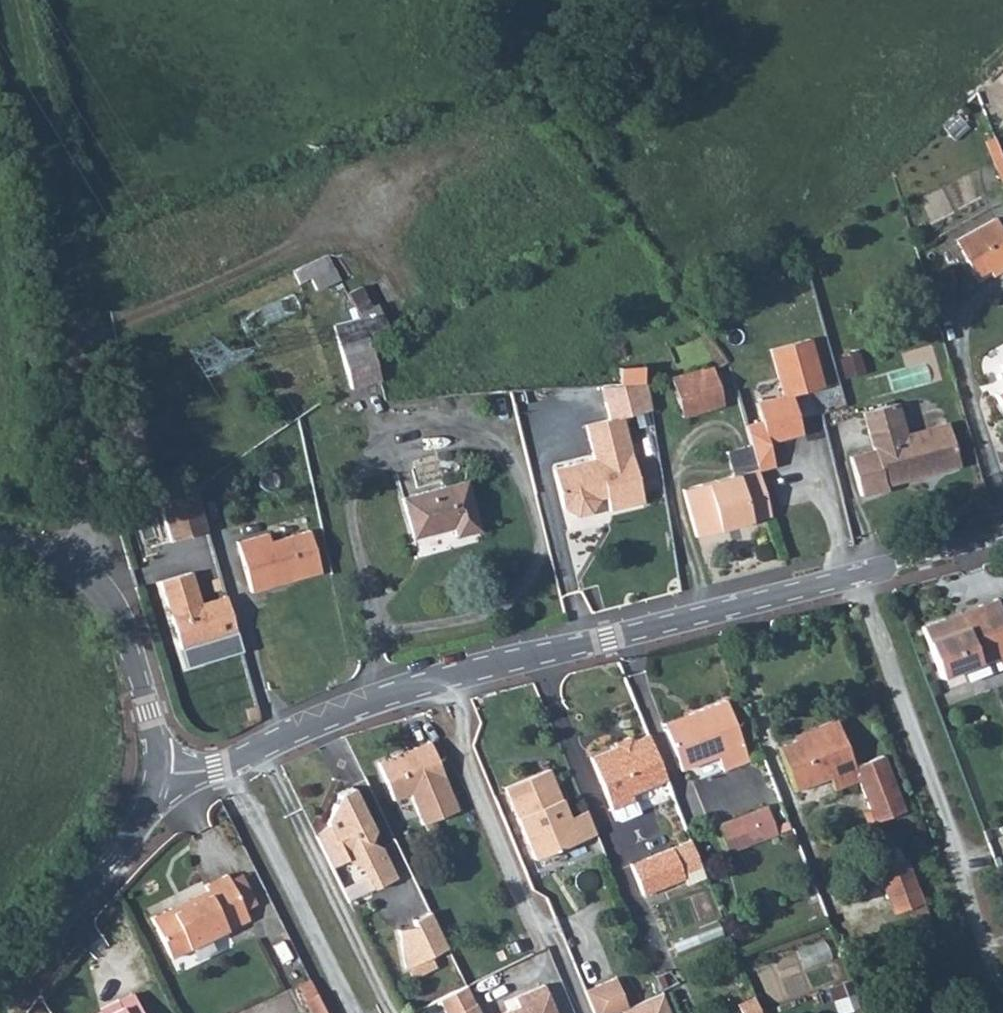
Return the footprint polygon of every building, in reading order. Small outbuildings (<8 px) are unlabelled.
[(971,232),(958,244),(967,260),(1002,240),(1002,230),(996,217),(971,232)] [(967,260),(975,276),(987,269),(991,277),(1002,271),(1002,240),(967,260)] [(297,283),(333,266),(327,254),(291,270),(297,283)] [(249,330),(301,307),(294,293),(243,316),(249,330)] [(379,379),(367,333),(364,328),(337,336),(350,388),(379,379)] [(760,422),(744,426),(750,445),(756,470),(773,465),(767,442),(802,432),(791,394),(822,385),(808,336),(769,347),(782,395),(754,403),(760,422)] [(841,360),(850,376),(865,368),(857,352),(841,360)] [(612,385),(642,382),(640,366),(617,368),(618,375),(612,376),(612,385)] [(711,367),(669,376),(678,417),(721,407),(711,367)] [(642,382),(612,385),(602,387),(609,418),(622,415),(651,409),(642,382)] [(992,394),(1002,415),(1002,387),(992,394)] [(893,402),(886,404),(892,425),(899,423),(893,402)] [(892,425),(886,404),(861,411),(872,449),(847,457),(856,494),(881,488),(880,483),(929,471),(928,468),(956,459),(946,423),(902,435),(899,423),(892,425)] [(604,489),(606,496),(609,509),(642,501),(622,415),(609,418),(585,423),(593,458),(573,463),(576,475),(555,480),(562,507),(576,515),(590,512),(597,498),(595,490),(604,489)] [(756,470),(750,445),(726,451),(732,476),(756,470)] [(576,475),(573,463),(552,468),(555,480),(576,475)] [(768,515),(756,470),(732,476),(681,489),(694,535),(768,515)] [(462,480),(401,497),(411,537),(450,527),(453,535),(475,529),(462,480)] [(597,498),(606,496),(604,489),(595,490),(597,498)] [(195,491),(156,501),(168,541),(206,530),(195,491)] [(266,533),(235,541),(250,591),(319,573),(308,530),(269,540),(266,533)] [(185,667),(239,650),(225,599),(200,606),(192,575),(160,584),(185,667)] [(1000,667),(1002,666),(1002,619),(995,598),(976,605),(978,609),(943,622),(941,618),(921,626),(940,677),(977,662),(996,655),(1000,667)] [(981,674),(1000,667),(996,655),(977,662),(981,674)] [(726,700),(662,723),(680,769),(719,754),(724,769),(748,760),(726,700)] [(249,723),(260,719),(255,705),(245,708),(249,723)] [(886,804),(869,762),(853,768),(835,720),(813,729),(814,733),(778,746),(795,791),(828,777),(834,789),(858,782),(869,810),(886,804)] [(662,774),(645,729),(628,736),(630,741),(614,747),(612,743),(586,753),(607,803),(629,793),(627,789),(662,774)] [(630,741),(628,736),(626,731),(610,737),(612,743),(614,747),(630,741)] [(428,739),(376,761),(390,796),(407,789),(421,822),(456,807),(428,739)] [(696,777),(722,768),(718,756),(691,765),(696,777)] [(881,757),(869,762),(886,804),(896,800),(881,757)] [(502,787),(531,859),(595,834),(585,811),(566,818),(546,769),(502,787)] [(331,839),(317,846),(330,871),(343,863),(364,870),(373,891),(397,880),(383,850),(369,846),(374,834),(354,793),(339,800),(326,828),(331,839)] [(635,808),(629,793),(607,803),(613,818),(635,808)] [(886,804),(890,816),(901,811),(896,800),(886,804)] [(873,822),(890,816),(886,804),(869,810),(873,822)] [(766,807),(719,825),(730,851),(776,834),(766,807)] [(698,864),(686,835),(625,861),(637,890),(698,864)] [(914,917),(928,911),(905,852),(874,864),(894,915),(911,909),(914,917)] [(240,873),(228,878),(244,909),(255,903),(240,873)] [(244,909),(228,878),(226,874),(204,885),(208,893),(172,912),(170,908),(151,917),(170,958),(249,919),(244,909)] [(405,968),(446,948),(428,912),(409,923),(409,927),(397,930),(405,968)] [(465,986),(437,1000),(443,1012),(477,1012),(465,986)] [(541,988),(511,999),(515,1009),(505,1012),(551,1012),(541,988)] [(310,1012),(325,1012),(314,991),(302,997),(310,1012)] [(757,1012),(749,993),(732,1000),(738,1012),(754,1012),(757,1012)] [(131,994),(116,1002),(120,1009),(111,1012),(140,1012),(131,994)] [(660,994),(619,1012),(668,1012),(660,994)]
